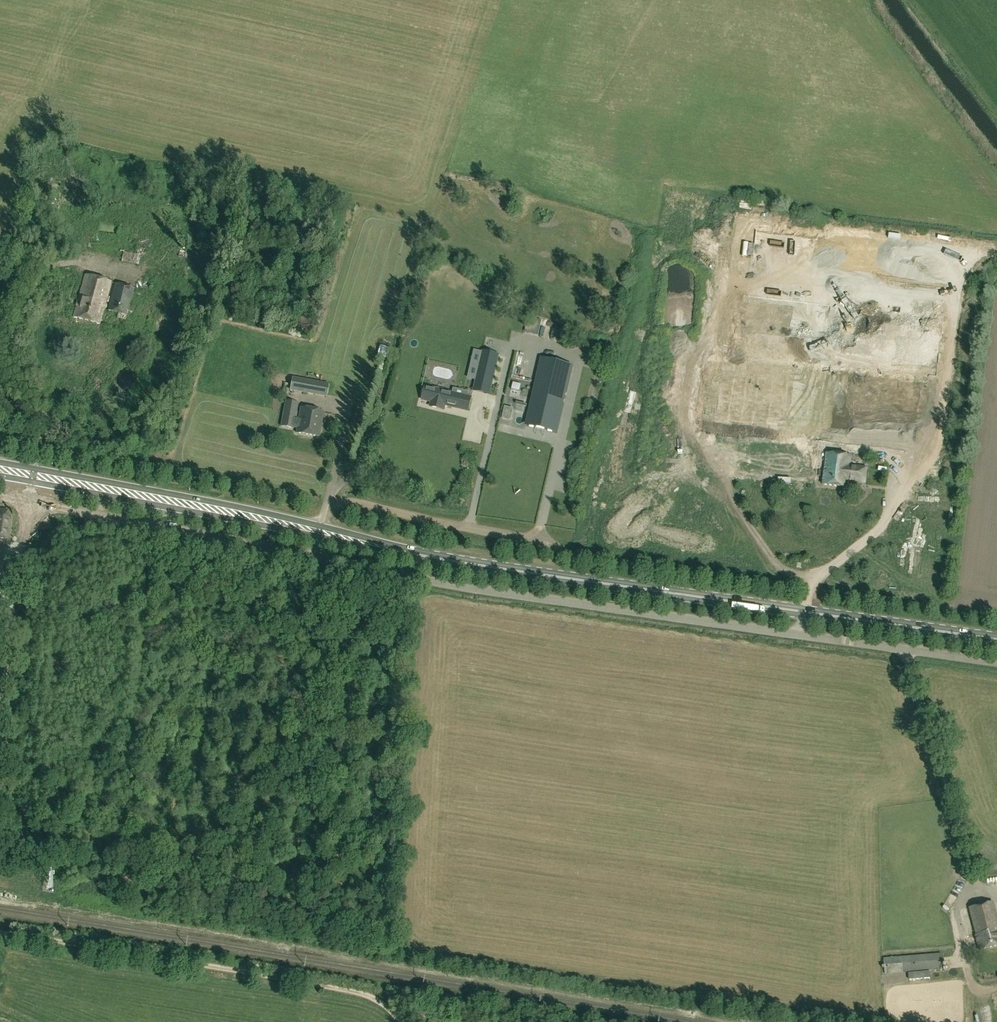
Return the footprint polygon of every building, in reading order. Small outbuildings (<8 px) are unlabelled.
[(755,198),(755,210),(768,211),(768,198),(755,198)] [(110,282),(85,275),(74,318),(99,324),(105,301),(108,302),(109,298),(106,297),(110,282)] [(115,283),(108,310),(127,315),(134,288),(115,283)] [(718,341),(724,344),(727,338),(721,335),(718,341)] [(423,344),(420,358),(434,361),(437,347),(423,344)] [(492,384),(499,355),(483,351),(483,352),(476,380),(476,381),(492,384)] [(477,356),(461,354),(458,388),(473,389),(477,356)] [(556,431),(571,366),(542,359),(526,424),(556,431)] [(328,384),(292,377),(290,390),(326,397),(328,384)] [(432,401),(431,406),(444,409),(445,405),(468,410),(471,397),(426,386),(422,399),(432,401)] [(505,409),(513,407),(510,397),(502,399),(505,409)] [(529,408),(531,400),(524,398),(522,406),(529,408)] [(295,419),(297,411),(285,408),(281,426),(294,428),(294,426),(298,426),(296,433),(319,437),(324,412),(301,407),(299,420),(295,419)] [(466,454),(479,456),(481,444),(467,442),(466,454)] [(867,468),(851,466),(852,456),(827,453),(825,470),(823,485),(848,488),(849,479),(853,480),(853,482),(865,483),(867,468)] [(10,536),(11,515),(7,515),(8,512),(7,511),(6,511),(2,510),(1,510),(0,511),(0,512),(0,535),(10,536)] [(980,949),(996,945),(996,915),(993,901),(970,907),(977,934),(976,934),(980,949)] [(885,974),(943,969),(942,954),(884,959),(885,974)]
